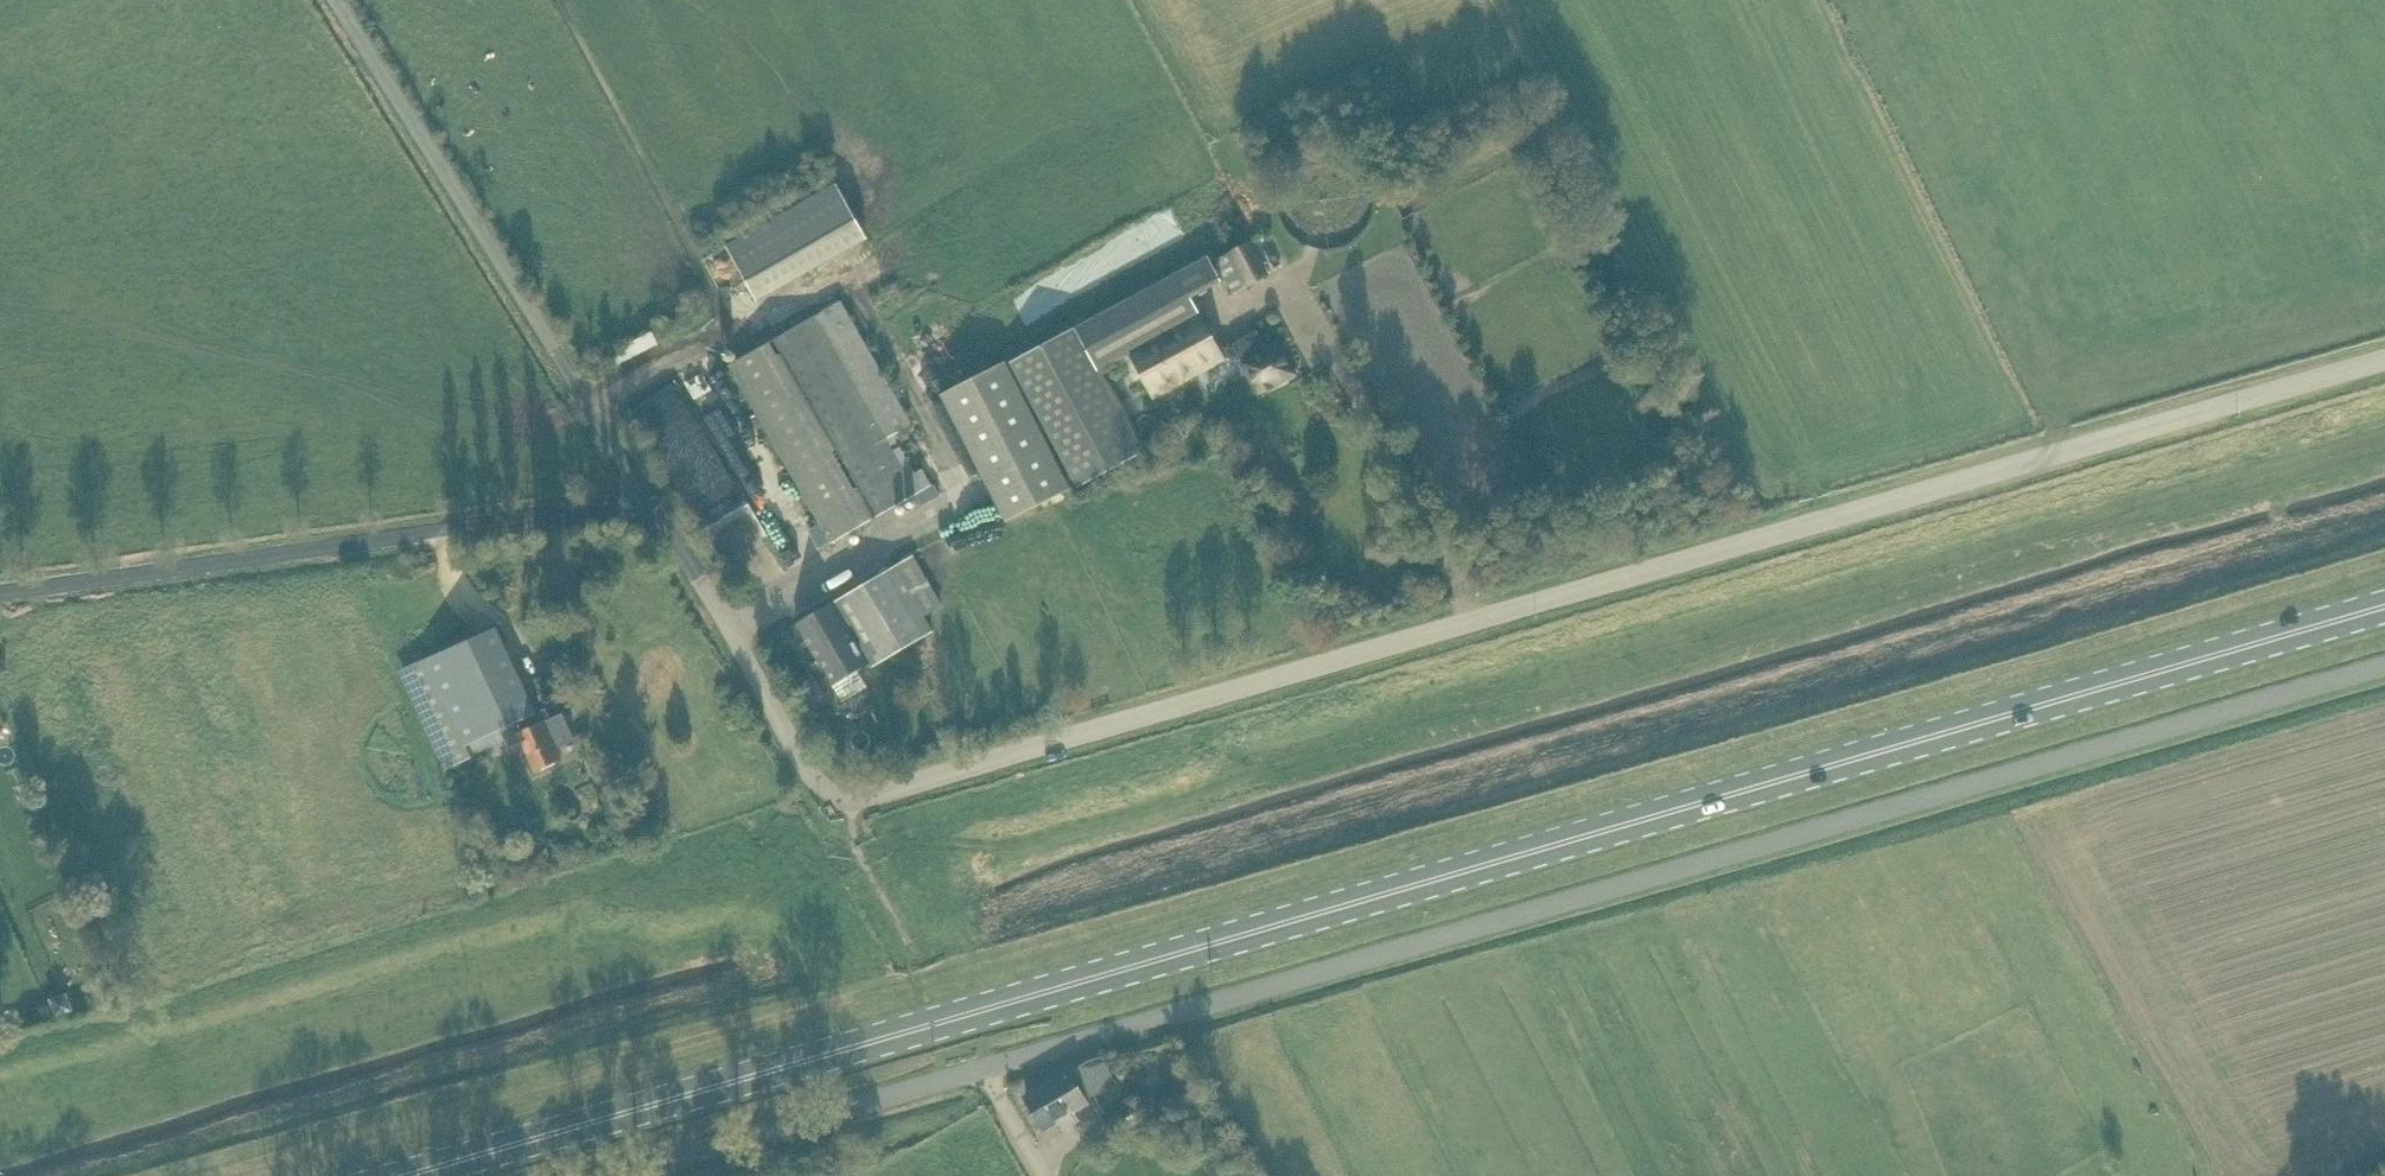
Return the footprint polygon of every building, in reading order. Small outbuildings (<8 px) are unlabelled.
[(868,239),(860,227),(837,185),(726,247),(750,289),(757,302),(868,239)] [(1234,295),(1266,276),(1249,243),(1216,262),(1234,295)] [(1275,249),(1268,254),(1275,266),(1283,261),(1275,249)] [(1224,359),(1201,316),(1191,299),(1221,282),(1208,258),(1075,331),(1074,330),(1011,364),(1078,489),(1141,456),(1096,373),(1129,355),(1153,398),(1224,359)] [(731,366),(729,366),(831,544),(917,495),(933,486),(924,471),(916,476),(893,436),(901,431),(911,425),(841,302),(731,366)] [(938,325),(910,342),(932,379),(961,361),(938,325)] [(622,363),(662,343),(655,329),(615,349),(622,363)] [(1239,364),(1258,398),(1294,378),(1276,347),(1265,354),(1255,336),(1232,348),(1240,363),(1239,364)] [(942,396),(985,481),(1006,523),(1070,491),(1006,364),(942,396)] [(719,403),(707,373),(687,381),(699,411),(719,403)] [(947,471),(964,463),(959,450),(954,452),(929,397),(916,403),(947,471)] [(886,572),(797,624),(818,660),(811,665),(823,684),(829,680),(842,702),(867,688),(858,671),(869,665),(872,668),(933,632),(925,619),(943,609),(912,557),(894,567),(886,572)] [(540,723),(528,697),(496,628),(409,667),(450,755),(503,730),(510,747),(523,742),(536,772),(561,761),(555,748),(573,740),(562,716),(544,724),(543,722),(540,723)] [(1073,1111),(1085,1104),(1118,1084),(1101,1057),(1090,1060),(1027,1098),(1044,1128),(1056,1121),(1062,1131),(1075,1123),(1072,1118),(1075,1116),(1073,1111)] [(1102,1114),(1110,1127),(1135,1113),(1127,1099),(1102,1114)]
